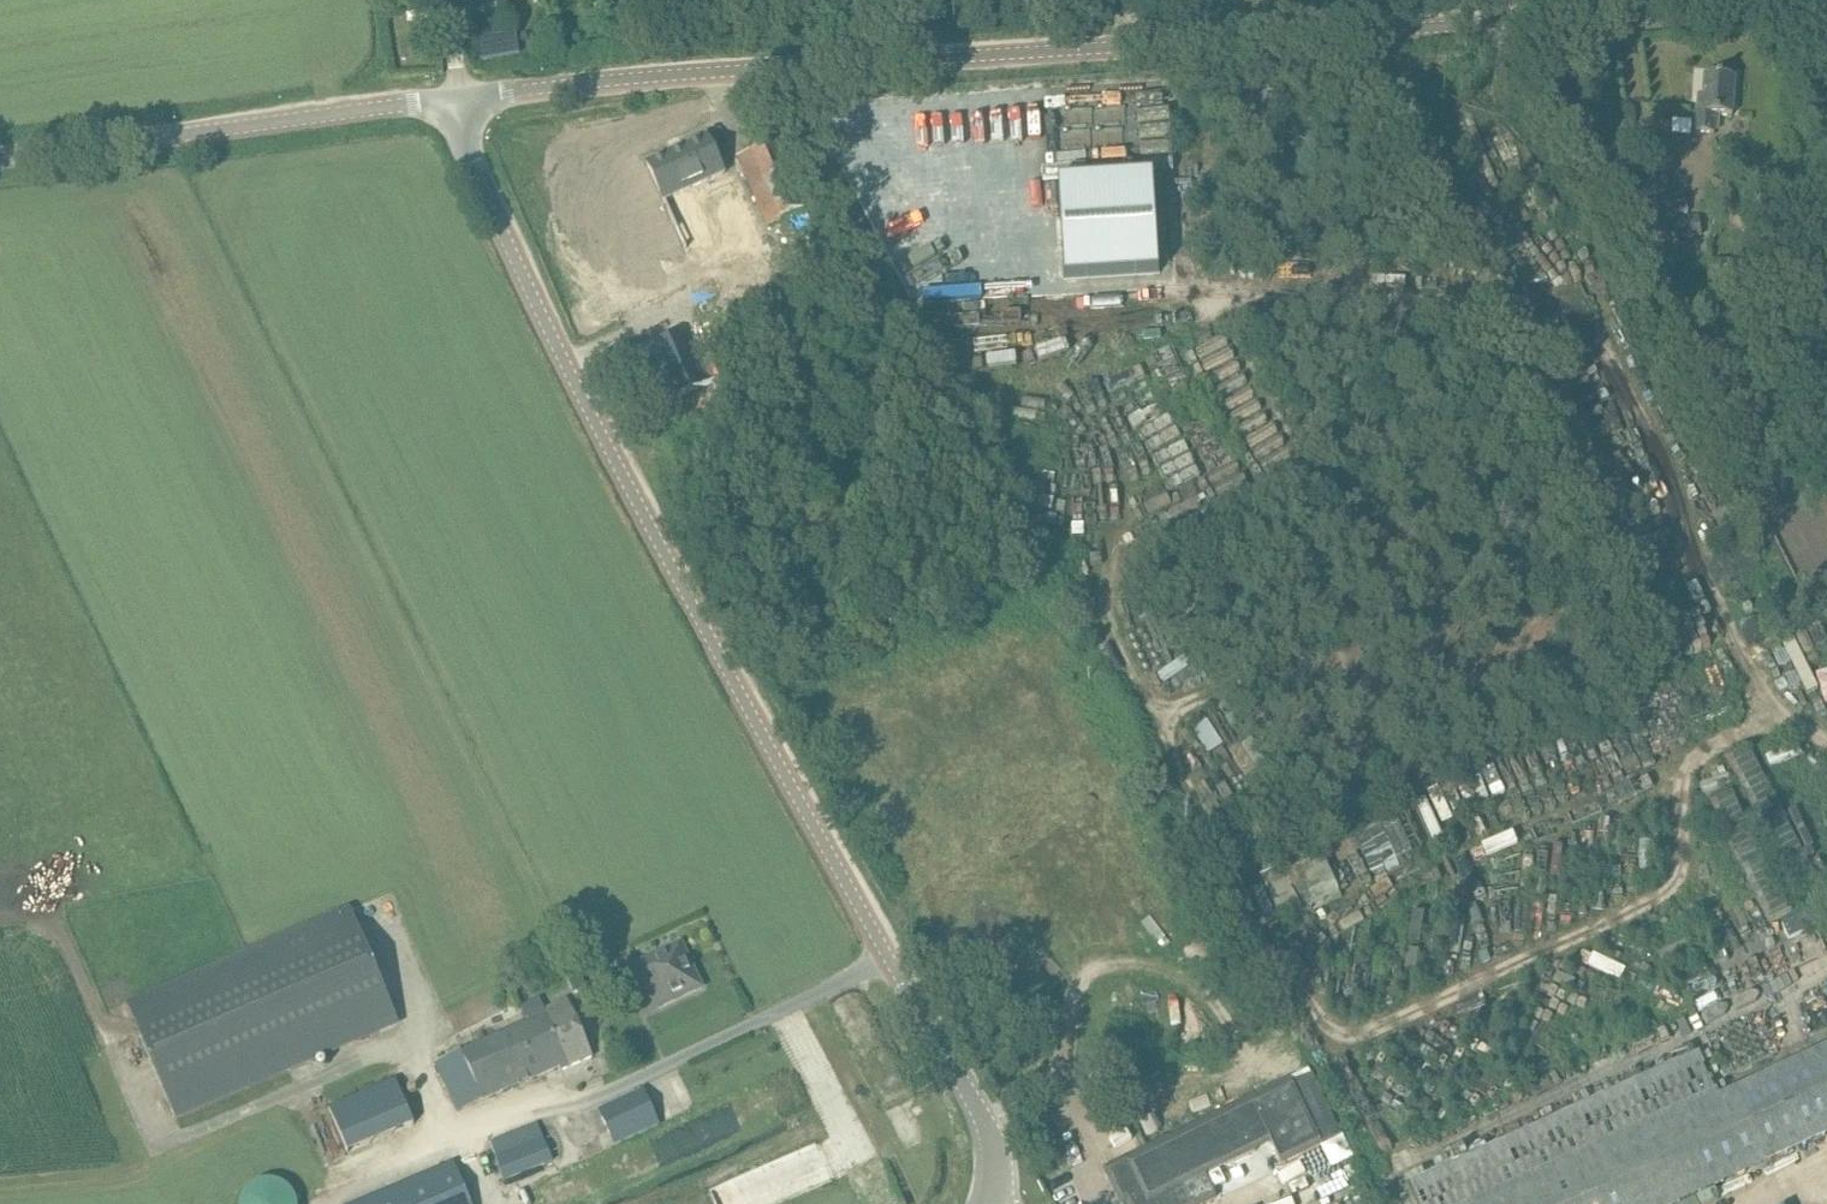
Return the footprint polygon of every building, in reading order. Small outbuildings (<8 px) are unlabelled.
[(514,36),(474,43),(478,63),(518,55),(514,36)] [(1732,118),(1734,102),(1735,78),(1705,76),(1703,96),(1699,96),(1696,134),(1715,135),(1716,117),(1732,118)] [(660,158),(647,164),(664,203),(725,175),(721,166),(707,136),(660,158)] [(737,158),(747,180),(766,224),(804,208),(775,141),(737,158)] [(1160,272),(1154,179),(1059,184),(1065,279),(1160,272)] [(1689,215),(1685,194),(1636,203),(1639,224),(1689,215)] [(912,269),(947,257),(925,196),(891,208),(912,269)] [(757,252),(749,234),(740,212),(693,231),(710,272),(757,252)] [(1644,249),(1701,238),(1697,217),(1640,228),(1644,249)] [(652,409),(716,382),(708,362),(693,368),(678,333),(652,346),(629,355),(652,409)] [(1192,728),(1207,752),(1223,743),(1208,718),(1192,728)] [(1780,813),(1751,755),(1696,782),(1730,850),(1741,844),(1736,834),(1780,813)] [(1486,854),(1518,844),(1515,834),(1482,843),(1486,854)] [(1475,965),(1481,906),(1468,905),(1462,963),(1475,965)] [(350,908),(266,944),(267,948),(128,1007),(175,1116),(398,1021),(350,908)] [(1808,912),(1782,924),(1789,939),(1814,927),(1808,912)] [(640,971),(621,979),(629,996),(648,988),(658,1008),(702,988),(681,945),(638,965),(640,971)] [(1703,961),(1677,973),(1684,987),(1709,976),(1703,961)] [(646,991),(633,998),(644,1018),(657,1011),(646,991)] [(562,1071),(571,1067),(593,1057),(567,999),(544,1010),(540,1000),(521,1008),(527,1023),(460,1052),(435,1064),(458,1112),(484,1101),(484,1102),(560,1068),(562,1071)] [(1733,1089),(1713,1046),(1408,1186),(1416,1203),(1673,1203),(1826,1133),(1826,1046),(1733,1089)] [(1292,1084),(1290,1079),(1126,1159),(1104,1170),(1117,1196),(1122,1193),(1128,1203),(1207,1203),(1216,1200),(1205,1177),(1271,1144),(1282,1166),(1322,1146),(1321,1144),(1339,1135),(1311,1074),(1292,1084)] [(902,1078),(875,1093),(884,1109),(911,1094),(902,1078)] [(348,1154),(414,1126),(396,1079),(329,1109),(348,1154)] [(614,1147),(660,1125),(643,1090),(598,1111),(614,1147)] [(544,1138),(496,1157),(502,1181),(553,1161),(544,1138)] [(683,1203),(769,1203),(766,1196),(807,1180),(807,1181),(836,1169),(826,1146),(683,1203)] [(452,1162),(353,1203),(471,1203),(452,1162)] [(282,1184),(274,1181),(263,1181),(254,1185),(246,1193),(241,1201),(241,1203),(298,1203),(295,1196),(289,1189),(282,1184)]
